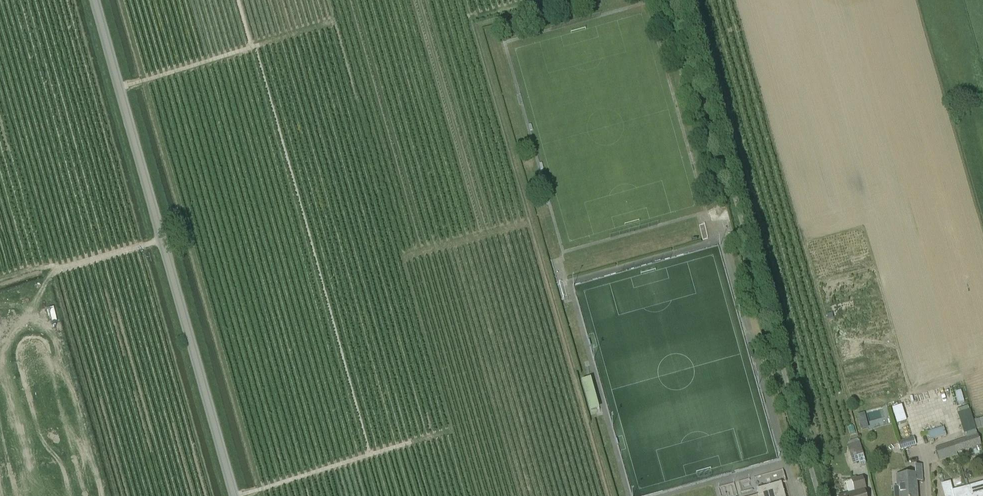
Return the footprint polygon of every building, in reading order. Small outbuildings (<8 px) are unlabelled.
[(961,391),(955,393),(959,404),(964,403),(961,391)] [(901,405),(890,408),(895,425),(906,422),(901,405)] [(968,407),(957,410),(958,415),(969,412),(968,407)] [(969,412),(958,415),(965,434),(976,431),(969,412)] [(976,429),(982,427),(982,421),(982,418),(974,421),(976,429)] [(943,427),(927,432),(930,440),(945,435),(943,427)] [(966,438),(955,442),(958,453),(981,445),(978,435),(977,435),(966,438)] [(898,443),(900,451),(916,446),(913,438),(898,443)] [(864,460),(860,442),(848,445),(853,464),(864,460)] [(957,453),(958,453),(955,442),(936,448),(940,461),(957,455),(957,453)] [(922,481),(922,466),(915,466),(916,475),(899,476),(900,487),(894,488),(894,495),(917,495),(916,482),(922,481)] [(843,495),(866,495),(864,490),(866,490),(863,477),(852,480),(856,493),(843,495)] [(968,487),(953,491),(951,482),(941,485),(944,495),(970,495),(969,491),(968,487)] [(782,483),(757,490),(759,495),(757,495),(785,495),(782,483)] [(968,487),(969,491),(970,495),(982,495),(982,483),(968,487)]
